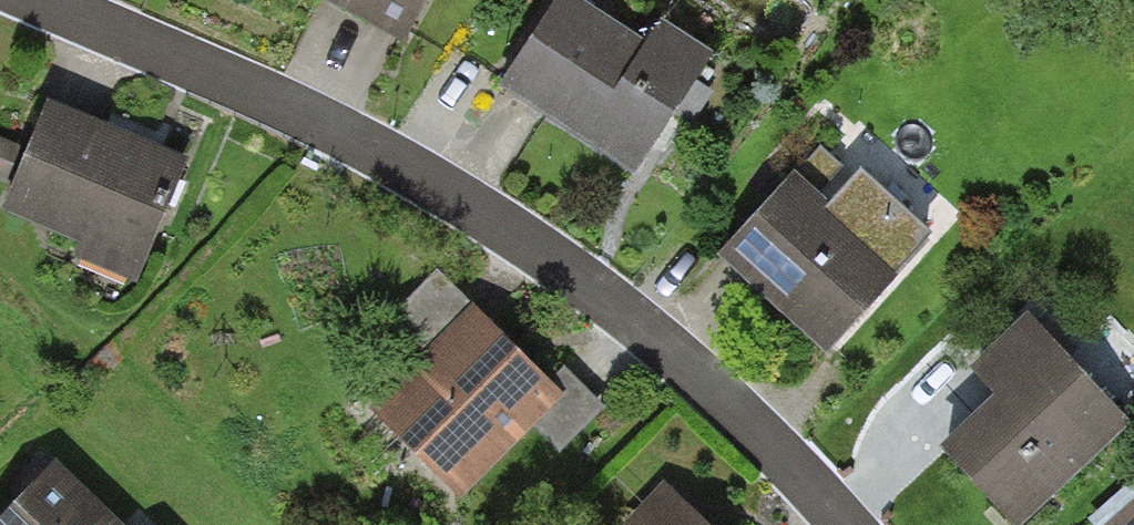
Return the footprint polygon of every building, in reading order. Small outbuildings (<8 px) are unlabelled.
[(435,36),(452,0),(360,0),(435,36)] [(575,0),(561,0),(515,77),(668,168),(718,85),(575,0)] [(203,166),(46,113),(15,206),(172,259),(203,166)] [(927,285),(802,176),(733,255),(858,364),(927,285)] [(468,278),(362,388),(476,499),(583,389),(468,278)] [(948,449),(1024,524),(1045,524),(1133,437),(1133,389),(1052,307),(988,371),(1007,390),(948,449)] [(674,483),(641,524),(727,524),(674,483)] [(89,501),(66,524),(114,524),(89,501)]
